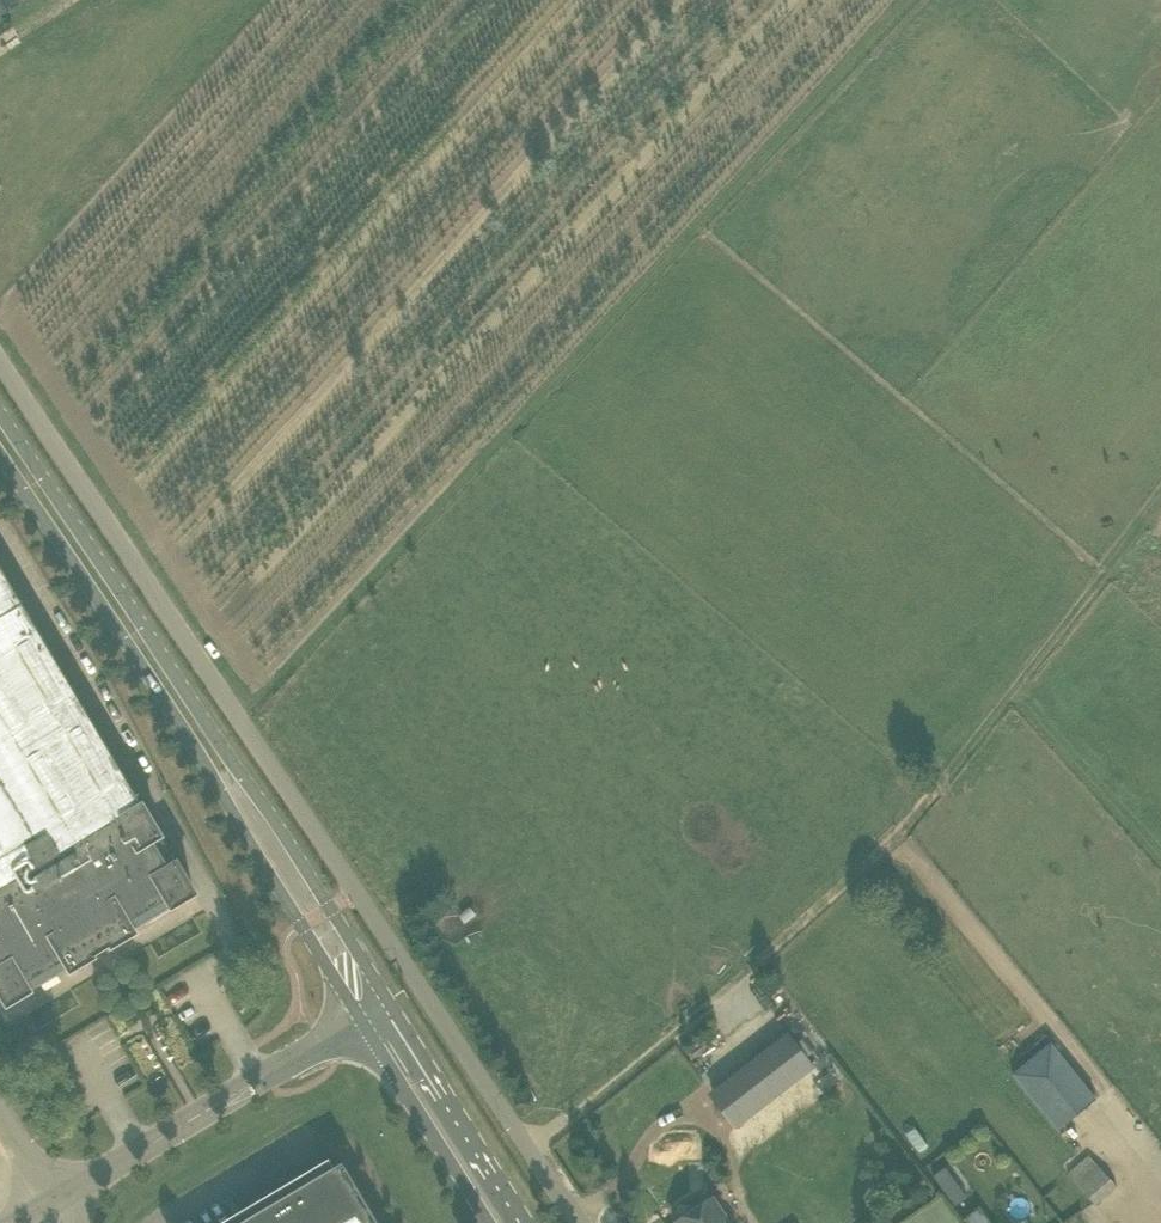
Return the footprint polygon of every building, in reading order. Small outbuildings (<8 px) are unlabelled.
[(20,4),(17,0),(0,0),(0,14),(20,4)] [(142,807),(0,568),(0,993),(8,1006),(70,969),(71,972),(94,958),(92,956),(110,945),(112,947),(133,932),(195,895),(142,807)] [(790,1034),(714,1093),(738,1125),(814,1066),(790,1034)] [(1051,1045),(1014,1075),(1059,1131),(1096,1101),(1051,1045)] [(1095,1204),(1118,1185),(1089,1153),(1067,1173),(1095,1204)] [(323,1168),(231,1222),(378,1222),(342,1163),(330,1170),(327,1166),(323,1168)] [(710,1199),(674,1222),(726,1222),(710,1199)]
